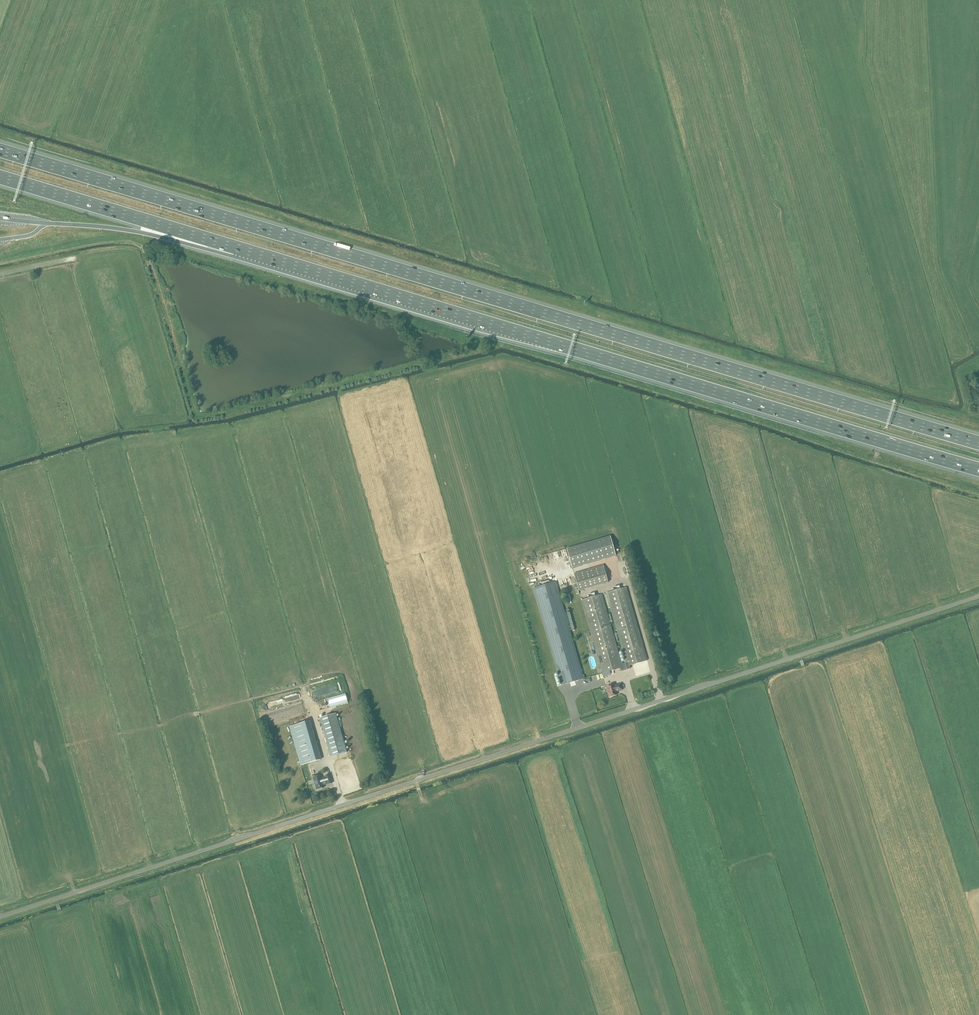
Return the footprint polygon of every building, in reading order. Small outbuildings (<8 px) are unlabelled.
[(610,536),(567,549),(572,568),(616,556),(610,536)] [(579,591),(608,583),(603,565),(574,574),(579,591)] [(534,588),(558,673),(562,685),(583,679),(555,582),(549,584),(549,582),(539,585),(540,587),(534,588)] [(629,666),(647,660),(626,588),(606,593),(626,663),(621,664),(601,595),(581,601),(602,673),(620,668),(621,671),(630,669),(629,666)] [(620,684),(614,686),(614,684),(606,687),(609,697),(617,695),(616,692),(622,690),(620,684)] [(331,757),(347,752),(336,713),(320,718),(331,757)] [(309,721),(289,727),(301,766),(320,760),(309,721)] [(327,784),(327,785),(332,783),(329,775),(325,776),(325,777),(321,779),(320,776),(313,778),(315,784),(314,785),(314,786),(314,787),(315,788),(316,788),(317,790),(324,788),(323,785),(327,784)]
